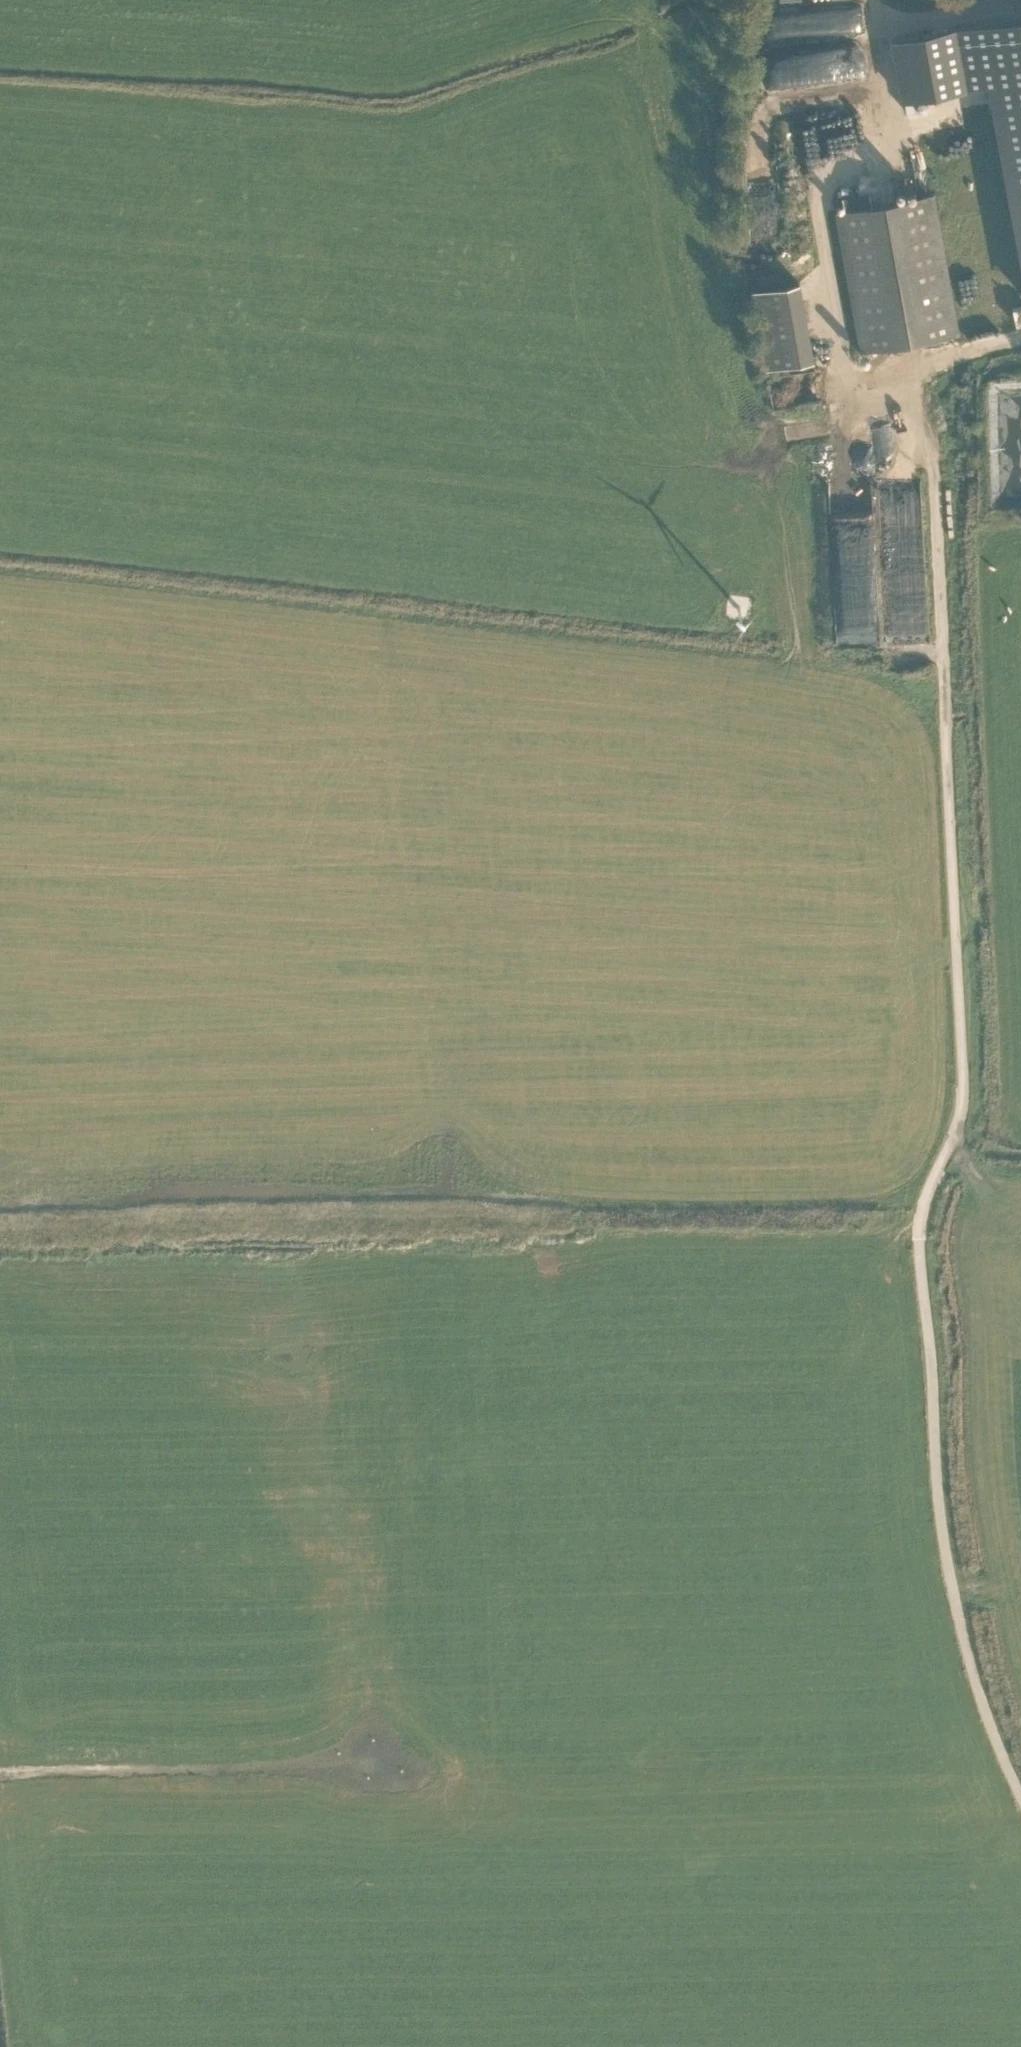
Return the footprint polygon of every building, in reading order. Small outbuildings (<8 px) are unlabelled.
[(896,37),(906,95),(965,84),(966,88),(997,82),(1020,214),(1020,14),(896,37)] [(845,208),(834,210),(860,350),(958,333),(928,169),(917,171),(921,195),(871,204),(845,208)] [(869,191),(842,196),(845,208),(871,204),(869,191)] [(813,360),(799,282),(751,291),(765,369),(813,360)] [(877,425),(863,430),(876,465),(890,460),(877,425)]
